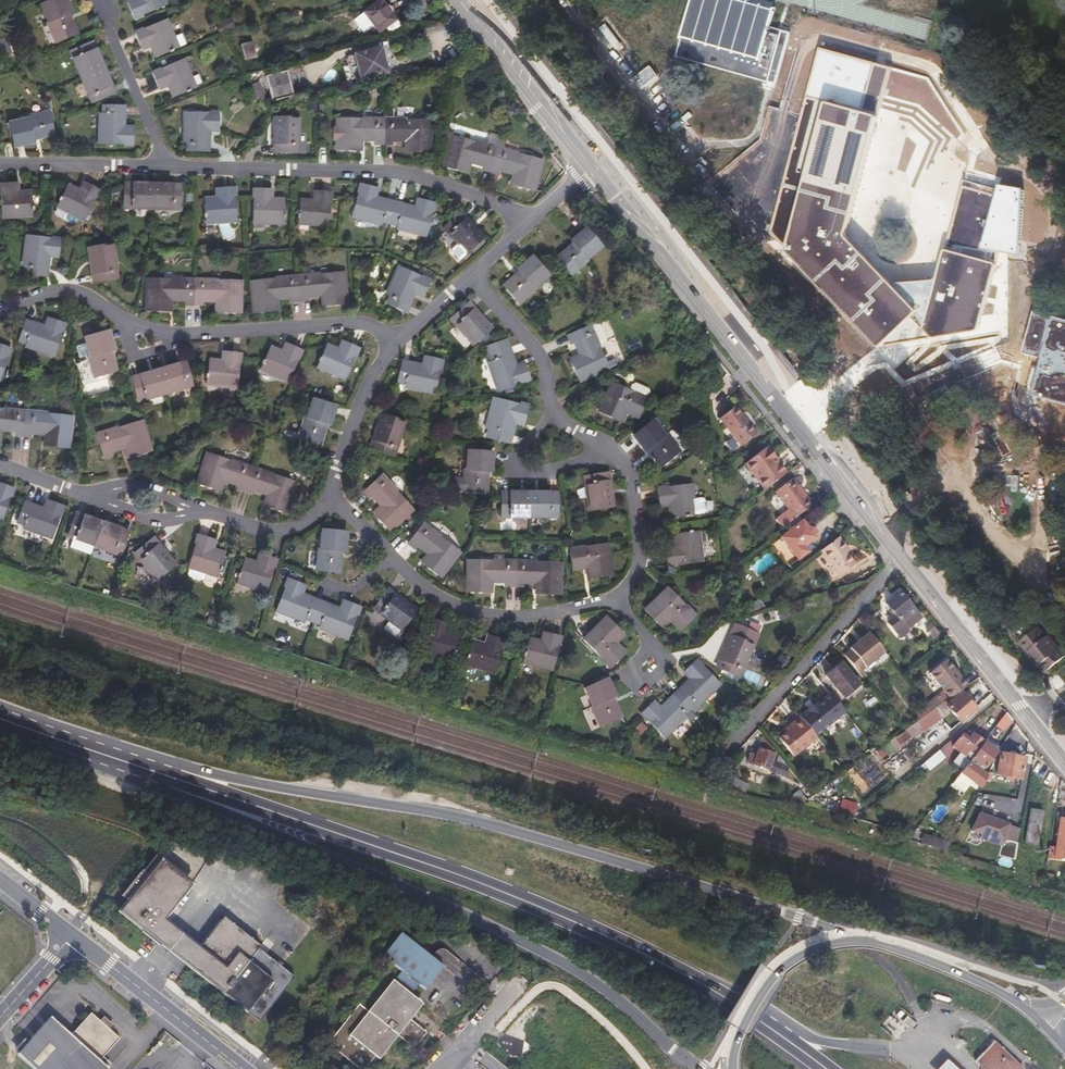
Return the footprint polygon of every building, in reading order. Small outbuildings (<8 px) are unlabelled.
[(44,22),(46,21),(54,38),(74,29),(66,10),(64,11),(59,0),(39,0),(36,2),(44,22)] [(120,0),(127,15),(157,3),(156,0),(121,0),(120,0)] [(365,14),(375,27),(380,32),(386,28),(389,31),(399,23),(381,0),(380,0),(364,12),(365,14)] [(770,27),(774,11),(734,0),(693,0),(677,55),(768,81),(781,30),(770,27)] [(357,20),(368,33),(375,27),(365,14),(357,20)] [(129,30),(136,46),(148,41),(149,45),(147,46),(150,54),(172,44),(167,34),(160,17),(129,30)] [(172,32),(167,34),(172,44),(177,42),(172,32)] [(64,49),(86,100),(107,91),(85,40),(64,49)] [(250,45),(242,49),(247,61),(256,57),(250,45)] [(892,68),(821,47),(771,231),(880,347),(912,319),(932,337),(978,332),(999,252),(1018,255),(1024,189),(999,185),(998,189),(964,180),(938,278),(896,283),(846,234),(884,96),(892,68)] [(355,56),(362,82),(387,75),(381,50),(355,56)] [(145,70),(152,85),(164,81),(166,85),(163,85),(167,93),(188,84),(177,57),(145,70)] [(660,76),(651,65),(634,79),(643,90),(660,76)] [(929,78),(892,68),(884,96),(920,106),(957,140),(965,133),(929,78)] [(267,77),(274,104),(294,98),(288,71),(267,77)] [(253,87),(261,105),(271,101),(262,84),(253,87)] [(94,111),(94,140),(126,141),(127,125),(114,125),(114,120),(117,120),(117,103),(98,103),(98,111),(94,111)] [(179,108),(179,138),(182,138),(182,147),(202,147),(202,130),(199,130),(199,124),(211,125),(211,109),(179,108)] [(330,113),(329,145),(354,145),(354,130),(367,130),(367,137),(385,138),(386,131),(400,131),(399,146),(423,147),(423,114),(330,113)] [(5,132),(10,153),(29,150),(29,147),(49,142),(44,121),(24,126),(24,128),(5,132)] [(267,122),(267,158),(290,159),(290,123),(267,122)] [(477,156),(475,162),(493,167),(495,160),(508,164),(504,178),(527,184),(534,153),(445,130),(437,161),(459,167),(463,152),(477,156)] [(61,183),(52,204),(79,217),(93,187),(77,179),(72,191),(69,189),(70,186),(61,183)] [(25,213),(24,190),(15,190),(15,193),(11,193),(10,180),(0,181),(0,214),(25,213)] [(370,216),(384,220),(384,222),(413,229),(421,197),(405,194),(403,206),(397,205),(398,202),(367,194),(366,197),(361,196),(364,184),(349,180),(341,211),(369,218),(370,216)] [(118,182),(118,204),(174,206),(174,183),(118,182)] [(211,185),(212,198),(207,198),(206,196),(197,196),(200,219),(230,217),(227,184),(211,185)] [(248,185),(247,219),(277,219),(277,196),(268,195),(268,198),(264,198),(264,185),(248,185)] [(293,197),(293,220),(321,222),(324,188),(308,187),(307,200),(302,200),(302,197),(293,197)] [(433,222),(457,247),(473,231),(448,206),(433,222)] [(560,238),(545,252),(559,268),(575,254),(575,253),(590,240),(574,223),(559,236),(560,238)] [(19,233),(17,262),(20,262),(19,271),(39,272),(40,255),(37,255),(37,250),(50,251),(51,235),(19,233)] [(81,243),(88,277),(110,273),(104,239),(81,243)] [(508,267),(493,281),(507,297),(537,269),(522,251),(507,265),(508,267)] [(392,262),(379,289),(382,290),(378,298),(397,307),(404,291),(401,289),(403,285),(415,290),(421,276),(392,262)] [(246,277),(249,308),(271,306),(271,292),(284,290),(285,296),(303,295),(302,288),(316,287),(317,301),(341,299),(338,268),(246,277)] [(141,276),(141,307),(164,308),(165,293),(179,293),(179,300),(197,300),(197,294),(211,294),(211,308),(234,308),(234,277),(141,276)] [(441,312),(465,338),(482,323),(458,297),(441,312)] [(1064,404),(1064,318),(1035,310),(1023,353),(1043,358),(1033,395),(1064,404)] [(20,319),(16,338),(23,340),(23,343),(54,348),(60,317),(44,314),(41,326),(37,325),(37,322),(20,319)] [(559,353),(570,375),(599,361),(589,341),(595,336),(595,331),(591,322),(587,319),(578,319),(557,328),(561,337),(568,334),(573,346),(559,353)] [(912,319),(880,347),(932,337),(912,319)] [(81,334),(87,352),(85,353),(92,374),(112,368),(107,348),(109,347),(103,327),(81,334)] [(479,339),(483,354),(480,355),(491,383),(521,372),(516,358),(504,361),(502,357),(506,355),(500,339),(498,339),(496,333),(479,339)] [(319,340),(311,362),(338,373),(350,343),(336,336),(331,348),(327,346),(328,344),(319,340)] [(263,342),(254,364),(282,376),(295,345),(279,339),(275,349),(271,348),(271,345),(263,342)] [(216,348),(215,360),(212,360),(212,356),(203,356),(201,379),(231,382),(234,349),(216,348)] [(393,356),(390,375),(397,377),(397,380),(427,386),(432,354),(416,350),(414,363),(410,362),(410,359),(393,356)] [(977,355),(911,385),(919,402),(985,372),(977,355)] [(125,374),(132,396),(185,380),(178,358),(125,374)] [(603,376),(590,405),(611,415),(617,401),(631,407),(639,389),(637,384),(625,379),(621,380),(619,384),(603,376)] [(522,401),(489,390),(479,420),(482,421),(479,429),(500,436),(506,419),(503,418),(505,414),(516,418),(522,401)] [(305,395),(301,413),(299,413),(294,435),(315,440),(320,420),(323,421),(328,401),(305,395)] [(9,423),(9,429),(27,431),(28,425),(41,427),(40,441),(64,443),(67,412),(0,406),(0,423),(9,423)] [(374,409),(363,442),(384,450),(395,416),(374,409)] [(718,419),(739,447),(754,435),(744,422),(739,416),(736,418),(729,410),(718,419)] [(624,429),(637,444),(639,442),(653,458),(670,444),(656,427),(654,428),(642,414),(624,429)] [(92,430),(99,453),(107,450),(105,444),(118,440),(123,454),(145,447),(136,417),(92,430)] [(218,442),(214,453),(228,457),(231,447),(218,442)] [(461,444),(460,463),(457,463),(457,485),(478,486),(479,466),(483,466),(483,445),(461,444)] [(201,449),(191,478),(213,485),(217,472),(230,476),(228,482),(247,488),(249,483),(262,487),(257,500),(280,507),(289,477),(228,457),(214,453),(201,449)] [(743,465),(763,491),(784,474),(764,449),(743,465)] [(577,469),(583,503),(606,499),(599,465),(577,469)] [(369,488),(379,498),(368,509),(384,525),(407,502),(375,469),(358,486),(364,493),(369,488)] [(649,483),(651,498),(664,497),(664,501),(661,502),(662,511),(685,508),(682,479),(649,483)] [(10,483),(0,480),(0,509),(10,483)] [(773,494),(793,519),(809,506),(790,481),(773,494)] [(494,486),(494,509),(550,509),(550,486),(494,486)] [(21,498),(15,517),(22,520),(21,523),(49,533),(59,501),(45,497),(40,508),(35,507),(35,504),(21,498)] [(117,549),(125,528),(98,519),(72,509),(64,530),(70,532),(90,540),(117,549)] [(415,517),(402,536),(410,542),(414,537),(425,545),(416,557),(434,571),(453,546),(415,517)] [(776,538),(794,561),(808,549),(803,543),(809,538),(796,522),(776,538)] [(658,542),(661,558),(694,552),(688,523),(666,527),(668,536),(670,535),(671,540),(658,542)] [(314,544),(313,565),(334,567),(336,546),(340,547),(341,526),(318,524),(316,544),(314,544)] [(192,528),(183,561),(187,562),(202,567),(211,569),(218,546),(210,544),(209,547),(205,546),(208,533),(192,528)] [(90,540),(70,532),(68,537),(74,539),(73,541),(74,543),(87,548),(90,540)] [(131,547),(153,574),(171,560),(149,533),(131,547)] [(564,540),(566,556),(580,555),(581,556),(583,569),(606,566),(602,535),(564,540)] [(819,551),(835,571),(841,567),(844,571),(853,564),(845,553),(842,549),(843,547),(836,538),(819,551)] [(238,554),(231,577),(260,586),(269,554),(254,549),(250,561),(246,560),(247,557),(238,554)] [(461,554),(461,584),(485,585),(485,571),(499,570),(499,577),(517,577),(518,571),(531,571),(531,586),(555,586),(555,555),(461,554)] [(202,567),(187,562),(185,568),(186,571),(198,574),(200,573),(202,567)] [(838,576),(844,571),(841,567),(835,571),(838,576)] [(272,604),(299,615),(301,613),(316,618),(315,621),(342,632),(354,601),(340,596),(335,607),(330,605),(330,602),(301,591),(300,593),(295,591),(299,580),(284,574),(272,604)] [(660,577),(638,600),(654,616),(665,605),(675,615),(687,604),(660,577)] [(368,602),(397,622),(410,604),(382,584),(368,602)] [(906,632),(920,620),(900,595),(886,607),(906,632)] [(599,607),(577,630),(604,656),(615,645),(605,634),(615,623),(599,607)] [(427,614),(418,646),(445,654),(452,631),(444,629),(443,632),(439,630),(442,618),(427,614)] [(724,623),(711,656),(731,664),(744,631),(724,623)] [(523,633),(518,655),(547,661),(554,629),(539,626),(536,638),(531,637),(531,634),(523,633)] [(1028,649),(1031,653),(1039,663),(1041,662),(1046,668),(1063,655),(1046,634),(1043,636),(1036,626),(1018,641),(1025,651),(1028,649)] [(467,635),(461,657),(489,665),(498,633),(483,629),(479,642),(475,641),(475,638),(467,635)] [(885,653),(869,633),(850,649),(851,650),(844,655),(851,664),(859,673),(859,674),(885,653)] [(679,670),(656,693),(658,695),(655,699),(646,690),(634,702),(657,725),(679,704),(677,702),(687,691),(689,693),(711,671),(689,648),(677,660),(685,668),(682,672),(679,670)] [(930,674),(950,699),(957,694),(968,686),(946,660),(930,674)] [(845,698),(860,686),(842,664),(827,676),(845,698)] [(578,677),(587,695),(585,696),(594,715),(614,707),(605,687),(607,686),(598,668),(578,677)] [(966,694),(949,707),(962,721),(977,708),(966,694)] [(944,703),(939,697),(937,695),(929,702),(927,703),(933,711),(938,708),(944,703)] [(796,712),(801,718),(813,734),(817,730),(811,724),(825,712),(814,698),(796,712)] [(1012,718),(1007,712),(995,729),(1000,734),(1012,718)] [(813,734),(801,718),(790,726),(793,729),(786,734),(779,740),(793,757),(817,738),(813,734)] [(968,763),(982,745),(972,737),(967,744),(960,739),(951,750),(968,763)] [(788,769),(784,763),(783,767),(773,763),(776,754),(763,738),(756,755),(752,753),(749,763),(785,777),(788,769)] [(985,741),(982,745),(996,756),(999,752),(985,741)] [(982,745),(968,763),(958,776),(972,787),(980,776),(977,773),(979,769),(983,772),(996,756),(982,745)] [(834,759),(845,773),(855,766),(844,752),(834,759)] [(993,774),(1022,778),(1020,792),(1026,793),(1031,758),(1025,757),(999,752),(989,773),(986,780),(983,786),(987,788),(993,774)] [(940,770),(935,763),(922,775),(928,780),(940,770)] [(722,770),(722,777),(744,790),(747,785),(722,770)] [(980,793),(983,786),(986,780),(980,776),(972,787),(980,793)] [(1026,842),(1041,845),(1046,810),(1032,808),(1026,842)] [(1011,824),(980,812),(967,841),(978,845),(980,839),(1001,845),(1000,855),(1015,860),(1018,844),(1017,843),(1020,829),(1011,826),(1011,824)] [(1049,859),(1061,861),(1061,857),(1064,858),(1064,820),(1061,819),(1057,847),(1051,846),(1049,859)] [(923,841),(951,850),(954,841),(926,833),(923,841)] [(139,871),(110,908),(133,926),(137,920),(152,932),(162,920),(187,888),(167,872),(168,870),(152,857),(140,872),(139,871)] [(197,948),(188,960),(216,983),(212,988),(222,996),(258,950),(255,949),(257,947),(220,919),(197,948)] [(147,936),(169,954),(182,936),(162,920),(152,932),(137,920),(133,926),(147,936)] [(382,956),(401,969),(396,976),(415,988),(417,984),(426,990),(444,963),(398,932),(382,956)] [(182,936),(169,954),(186,967),(212,988),(216,983),(188,960),(197,948),(182,936)] [(258,950),(222,996),(257,1023),(292,978),(258,950)] [(415,1047),(426,1031),(410,1019),(423,1002),(391,979),(368,1011),(357,1003),(328,1043),(363,1068),(373,1054),(379,1059),(397,1034),(415,1047)] [(953,995),(933,990),(930,1000),(950,1005),(953,995)] [(122,1041),(92,1013),(72,1036),(52,1018),(19,1056),(33,1068),(109,1068),(102,1063),(122,1041)] [(981,1068),(1019,1068),(995,1046),(977,1065),(981,1068)] [(942,1068),(958,1068),(949,1061),(942,1068)]
